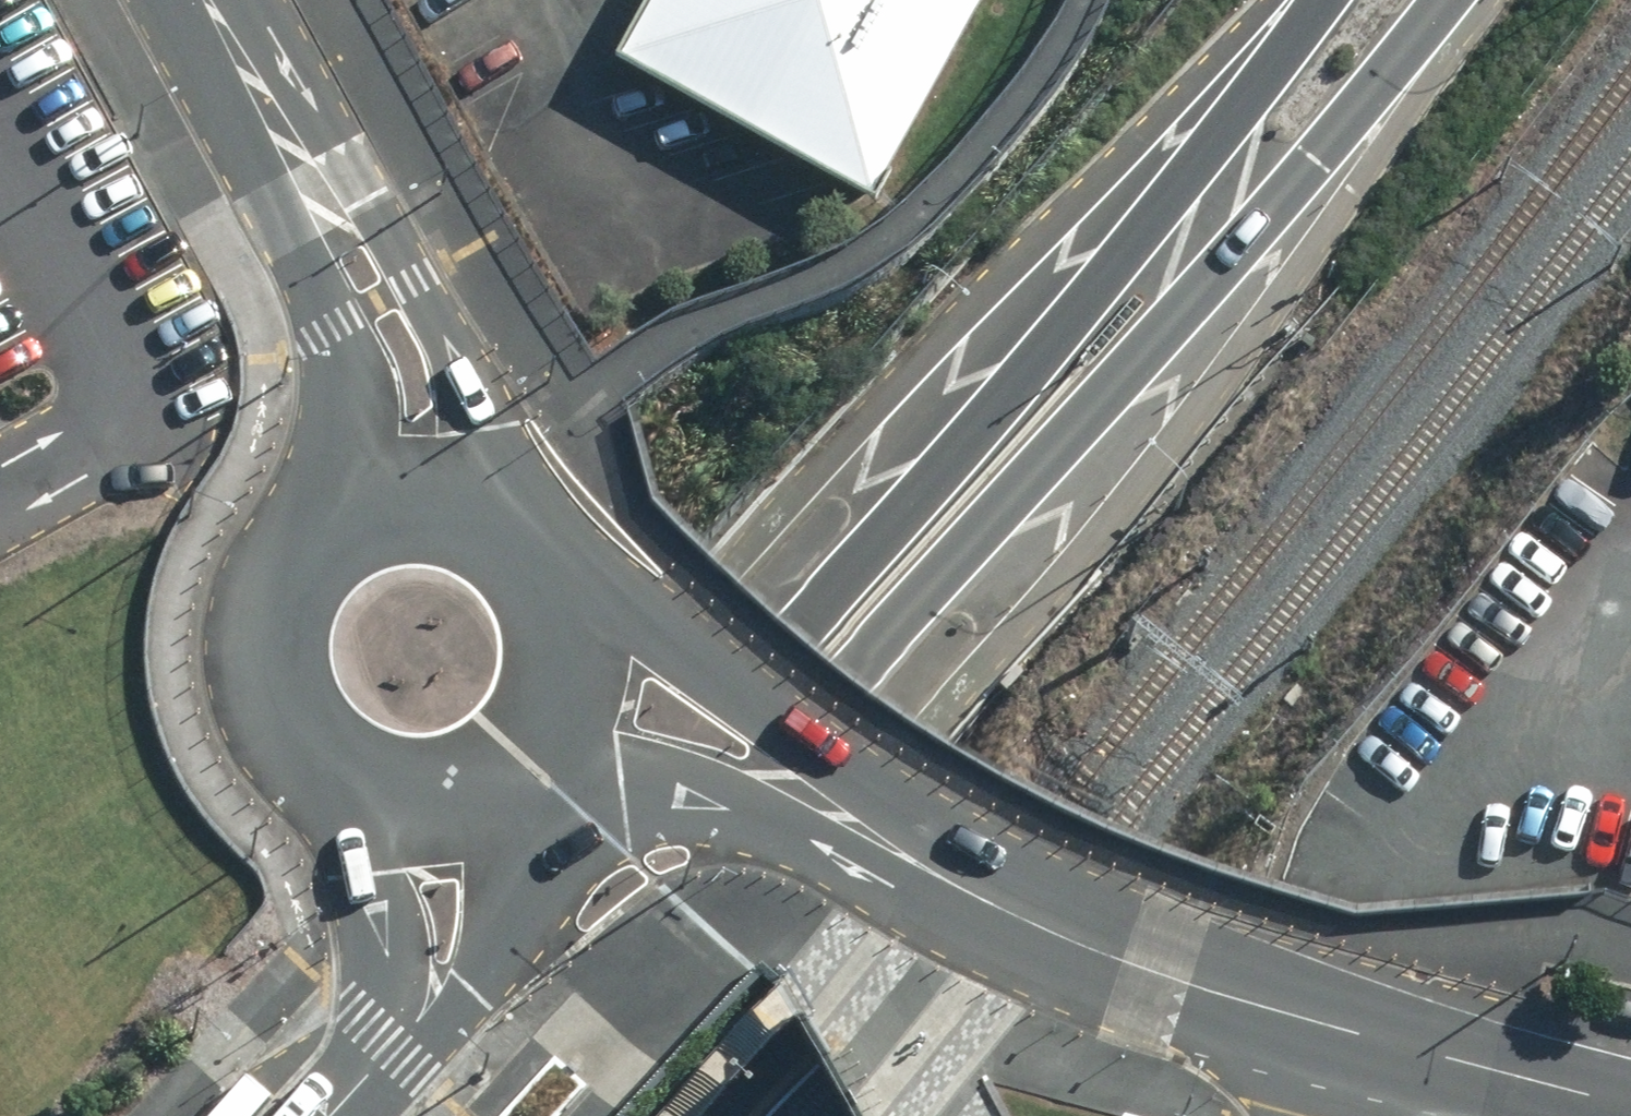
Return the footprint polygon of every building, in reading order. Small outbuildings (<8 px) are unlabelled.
[(583,60),(862,208),(973,0),(615,0),(583,60)]
